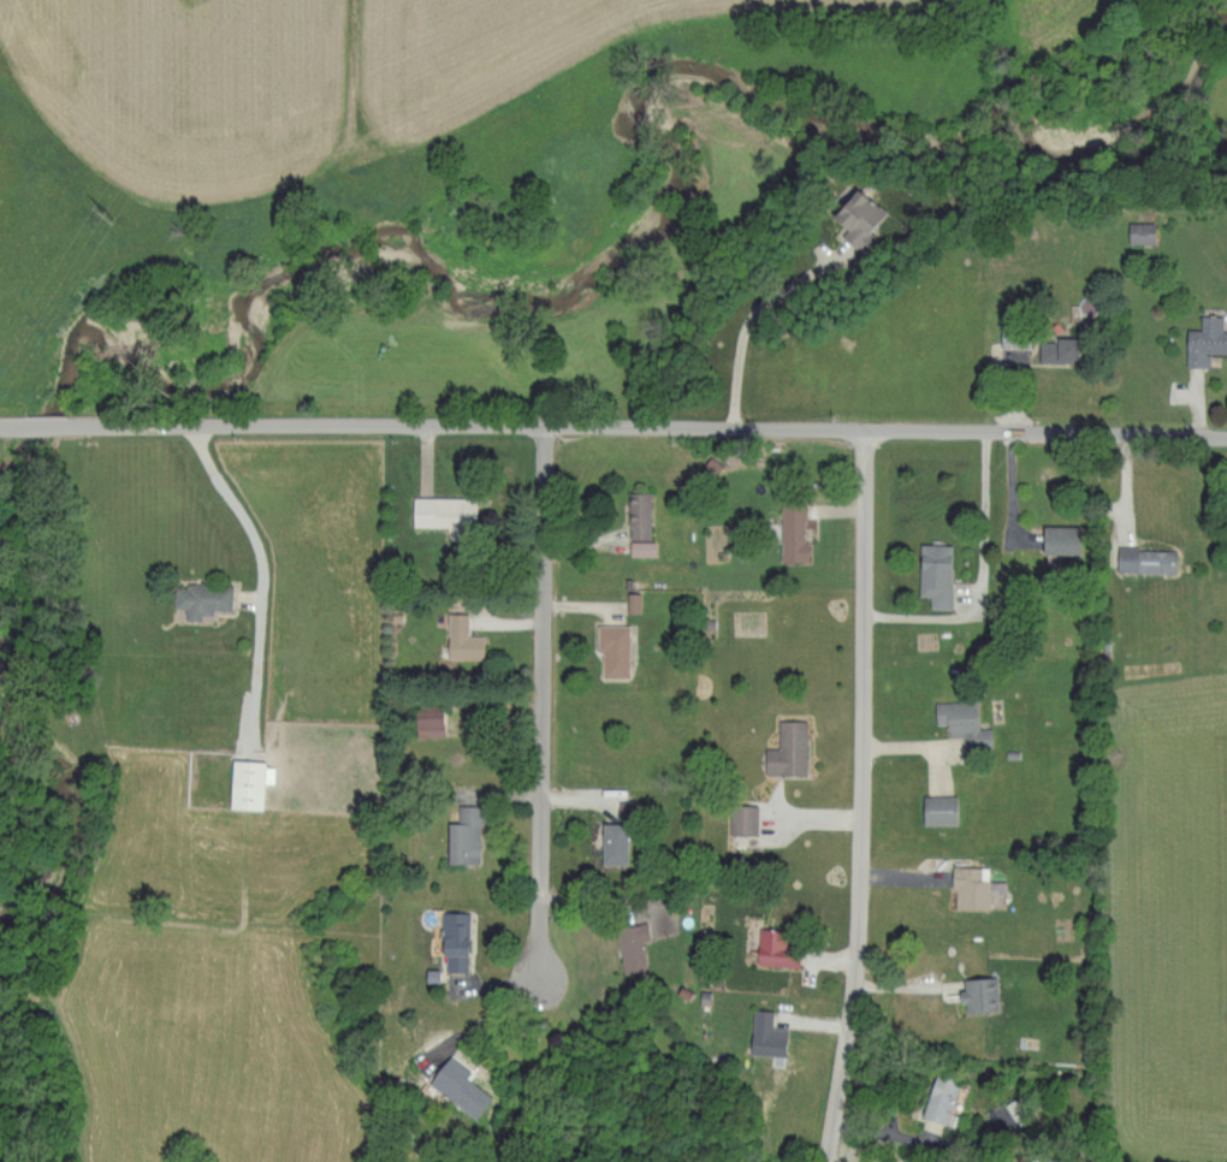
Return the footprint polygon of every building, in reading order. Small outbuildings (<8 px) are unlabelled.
[(838,230),(846,220),(858,231),(876,212),(845,185),(819,214),(838,230)] [(1151,220),(1124,221),(1124,242),(1151,242),(1151,220)] [(1182,327),(1181,365),(1206,365),(1206,352),(1226,353),(1226,329),(1218,329),(1219,315),(1197,314),(1196,328),(1182,327)] [(1034,337),(1035,363),(1071,362),(1070,336),(1034,337)] [(696,469),(710,475),(717,462),(703,455),(696,469)] [(647,538),(645,491),(628,492),(629,524),(625,524),(626,539),(647,538)] [(776,560),(802,560),(801,501),(775,502),(776,560)] [(1035,552),(1076,553),(1076,525),(1036,525),(1035,552)] [(624,554),(649,555),(650,540),(625,540),(624,554)] [(925,608),(946,609),(948,544),(914,543),(913,595),(925,596),(925,608)] [(1172,548),(1112,547),(1112,571),(1171,572),(1172,548)] [(206,618),(207,609),(226,610),(226,584),(167,583),(167,607),(179,607),(179,618),(206,618)] [(477,659),(478,635),(463,634),(464,613),(444,612),(442,657),(477,659)] [(597,676),(624,676),(625,624),(592,624),(591,652),(597,652),(597,676)] [(962,747),(986,746),(986,726),(971,727),(970,700),(929,701),(929,725),(942,725),(942,736),(961,736),(962,747)] [(802,774),(803,720),(774,720),(773,747),(759,747),(759,774),(802,774)] [(223,807),(257,809),(258,783),(267,783),(268,762),(225,760),(223,807)] [(951,824),(951,795),(917,795),(917,823),(951,824)] [(751,804),(723,804),(723,835),(751,836),(751,804)] [(475,863),(476,823),(443,822),(442,863),(475,863)] [(594,863),(611,863),(610,822),(594,822),(594,863)] [(984,909),(985,891),(1001,892),(1001,881),(983,881),(984,866),(948,866),(947,908),(984,909)] [(462,912),(434,911),(433,954),(440,954),(439,971),(461,972),(462,912)] [(611,925),(616,973),(641,970),(638,940),(642,939),(640,922),(611,925)] [(753,928),(752,964),(792,966),(793,946),(777,945),(778,929),(753,928)] [(992,1011),(990,977),(959,978),(960,1012),(992,1011)] [(768,1010),(747,1009),(745,1054),(782,1056),(783,1028),(768,1027),(768,1010)] [(421,1083),(471,1118),(487,1096),(460,1077),(465,1071),(441,1054),(421,1083)] [(913,1117),(938,1126),(953,1083),(928,1074),(913,1117)]
